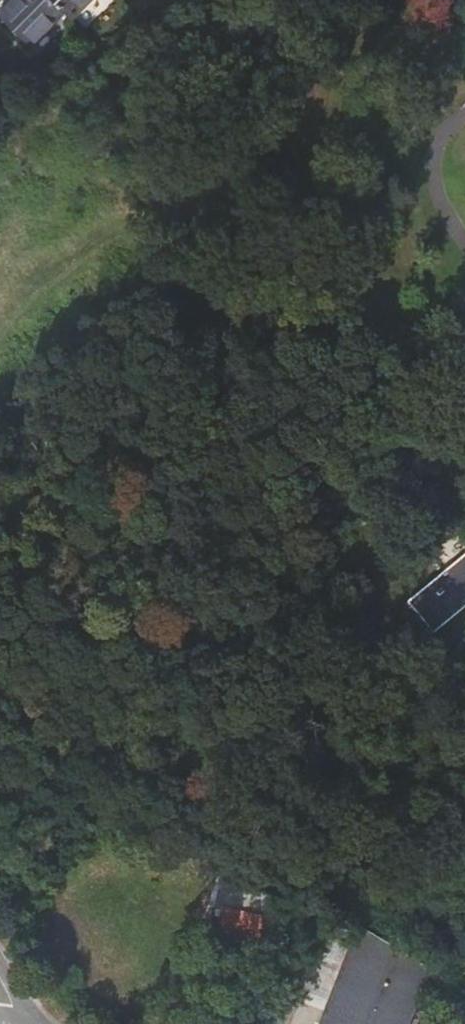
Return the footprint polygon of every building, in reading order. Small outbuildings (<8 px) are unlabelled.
[(70,10),(60,0),(16,0),(5,12),(35,43),(70,10)] [(70,10),(76,16),(93,0),(60,0),(70,10)] [(424,604),(451,633),(464,620),(464,566),(424,604)] [(161,897),(259,924),(267,893),(170,865),(161,897)] [(292,970),(322,981),(347,914),(314,903),(292,970)] [(350,904),(347,914),(322,981),(306,1023),(399,1023),(422,961),(426,951),(350,904)] [(436,957),(426,951),(422,961),(434,964),(436,957)]
